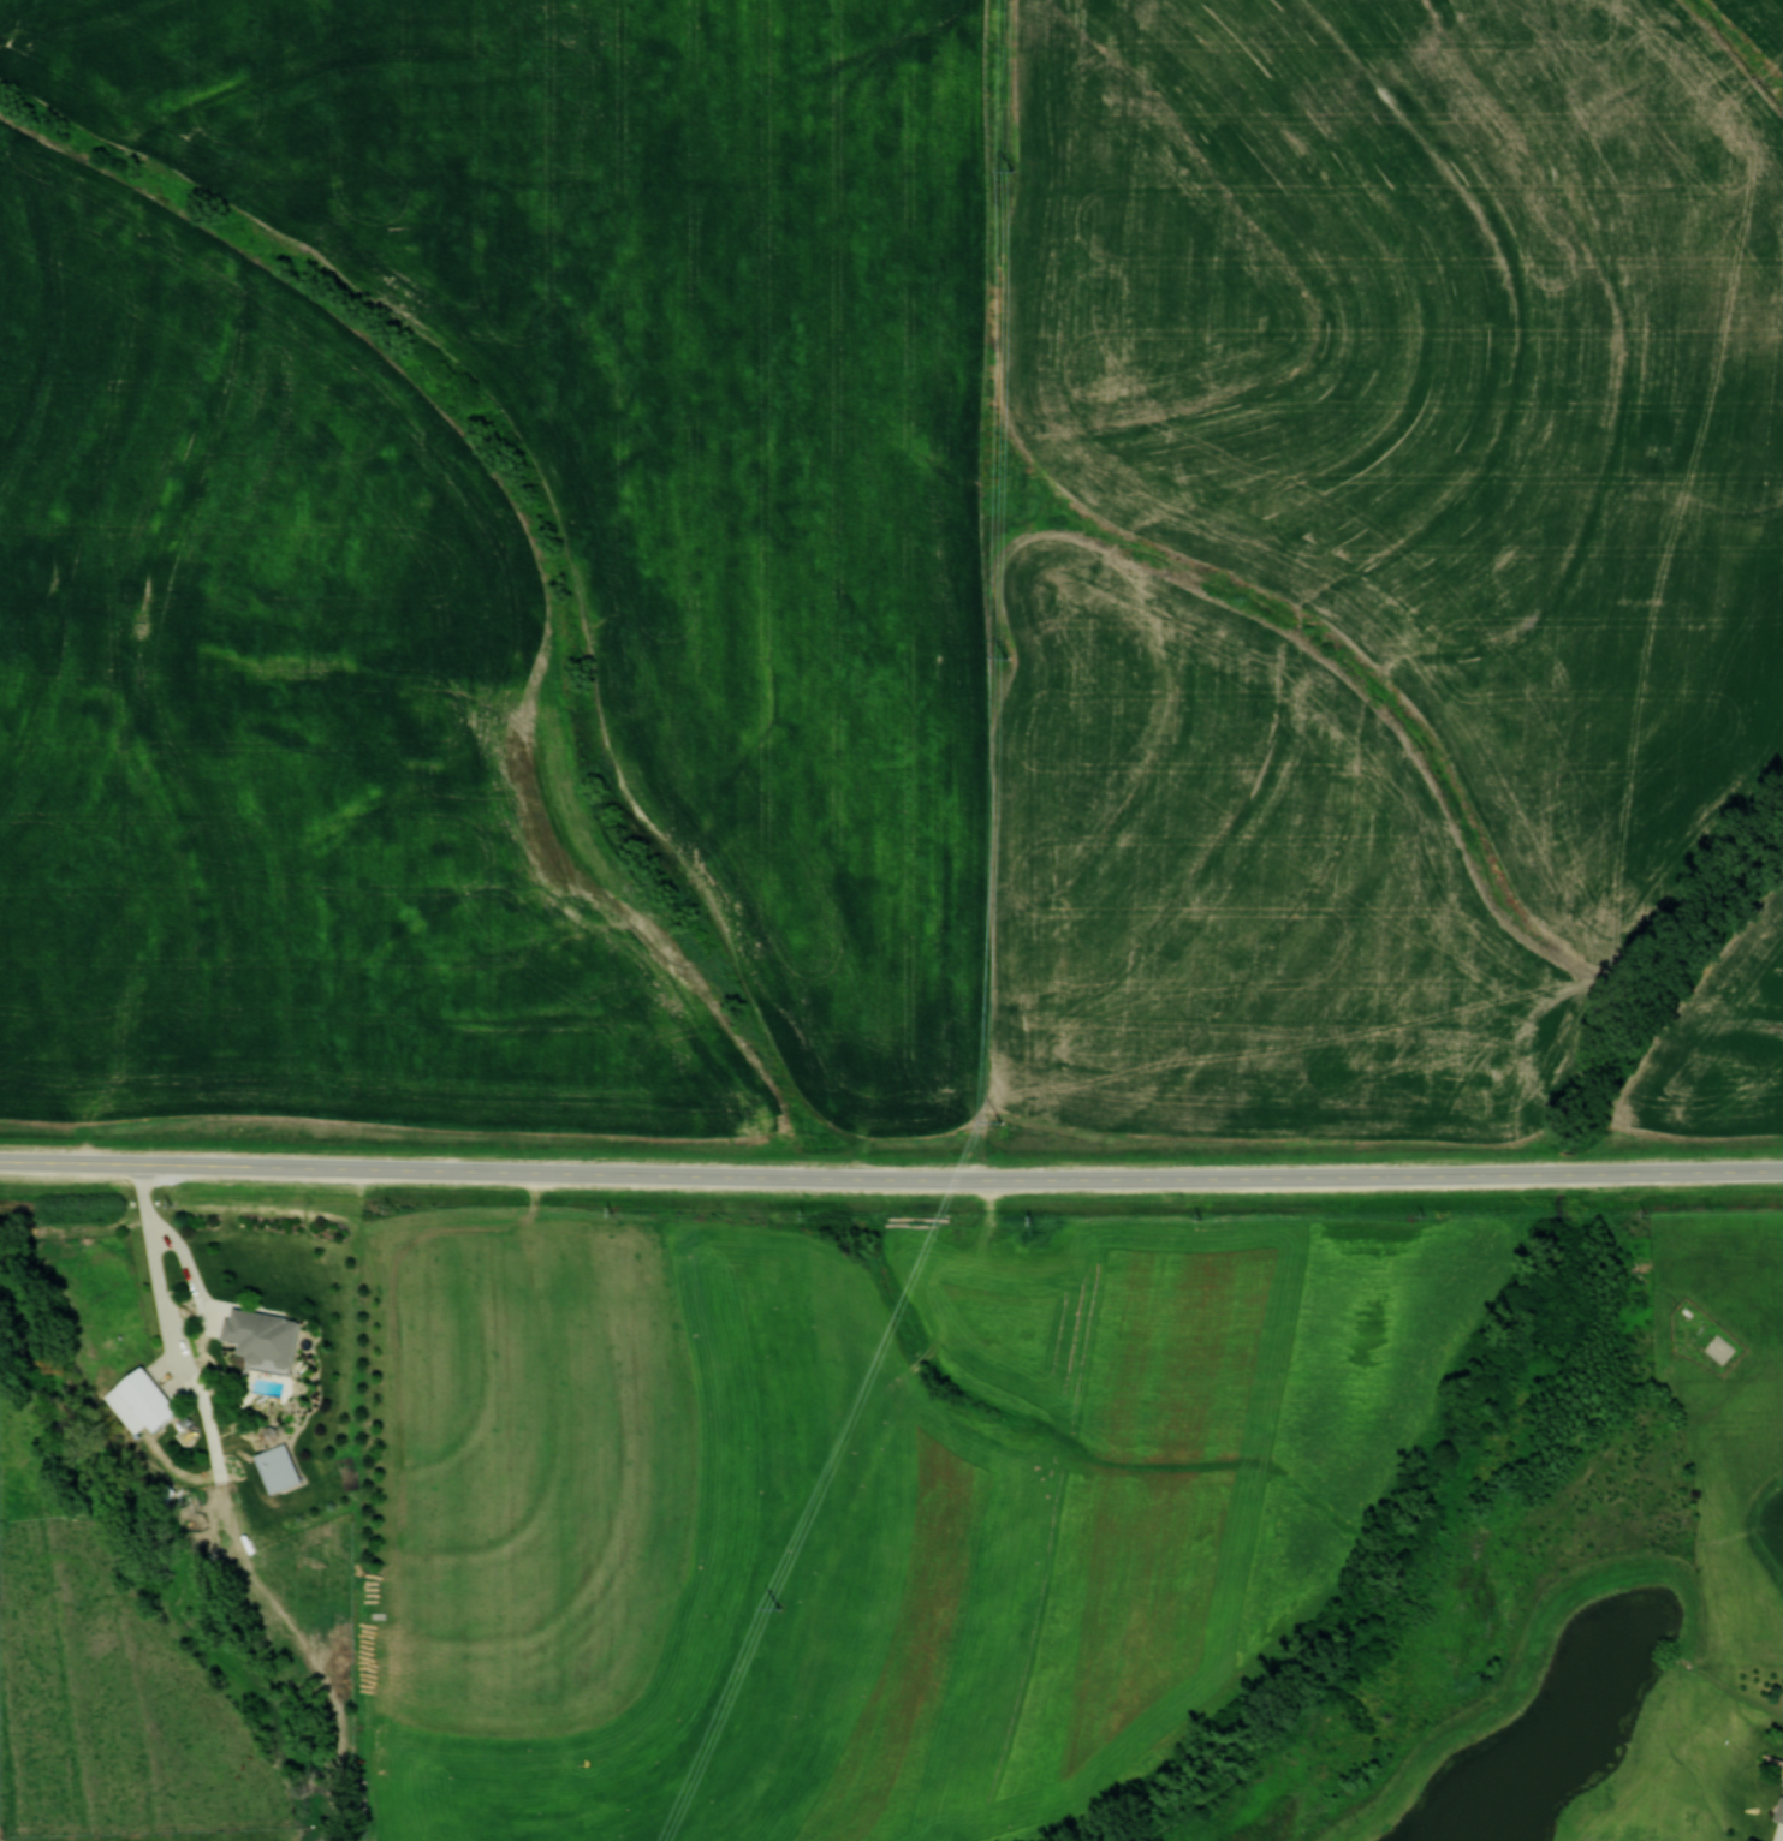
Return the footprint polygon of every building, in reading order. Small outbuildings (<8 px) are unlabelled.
[(289,1367),(298,1319),(227,1306),(221,1339),(239,1342),(236,1357),(289,1367)] [(178,1411),(141,1365),(103,1395),(134,1434),(146,1425),(152,1432),(178,1411)]
